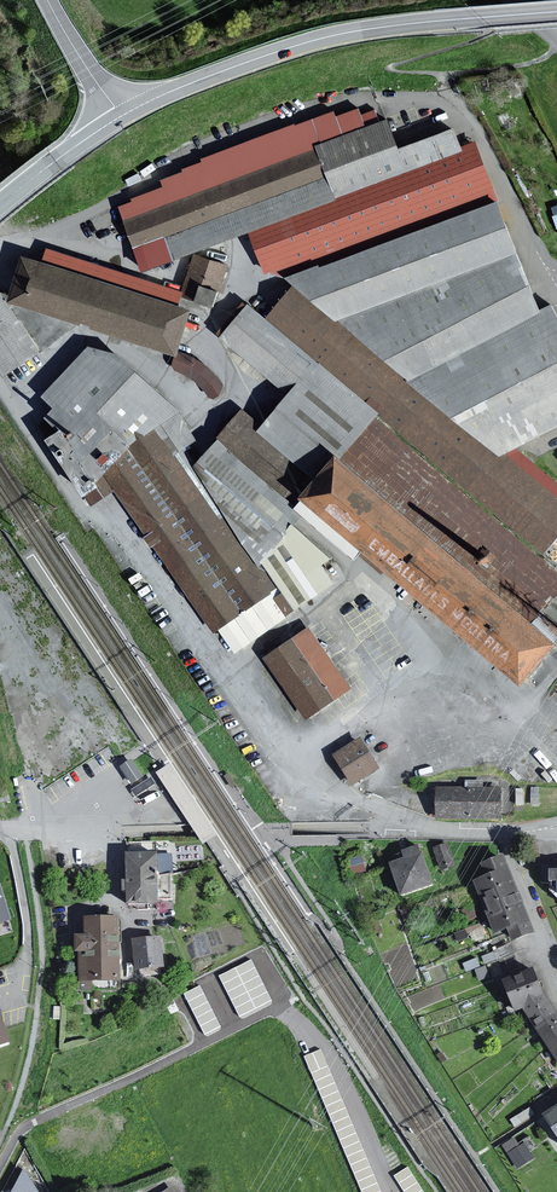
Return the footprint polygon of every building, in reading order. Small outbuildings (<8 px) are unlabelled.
[(379,123),(375,112),(364,115),(360,109),(339,116),(336,111),(204,156),(205,161),(187,168),(189,172),(163,182),(164,188),(132,199),(133,203),(120,208),(133,250),(327,177),(315,146),(379,123)] [(133,250),(143,276),(252,236),(470,154),(460,128),(403,150),(391,118),(379,123),(315,146),(327,177),(133,250)] [(252,236),(266,274),(493,190),(476,144),(467,146),(470,154),(252,236)] [(524,254),(502,205),(284,279),(291,287),(336,324),(516,258),(524,254)] [(12,301),(181,357),(196,313),(27,257),(12,301)] [(187,296),(219,306),(231,267),(199,257),(187,296)] [(545,312),(516,258),(336,324),(409,384),(545,312)] [(291,287),(264,318),(381,419),(547,559),(556,546),(556,504),(501,459),(409,384),(336,324),(291,287)] [(7,377),(42,355),(0,288),(0,366),(7,377)] [(262,428),(259,432),(324,485),(351,453),(381,419),(264,318),(249,306),(219,342),(288,397),(262,428)] [(556,429),(556,306),(545,312),(409,384),(501,459),(556,429)] [(92,348),(45,400),(59,410),(50,420),(69,431),(52,441),(92,505),(115,493),(212,632),(218,633),(236,653),(290,623),(288,619),(274,598),(278,591),(261,568),(192,474),(179,457),(173,455),(198,440),(181,414),(145,374),(124,358),(92,348)] [(220,442),(192,474),(261,568),(278,591),(274,598),(288,619),(343,587),(330,567),(341,559),(347,549),(361,562),(370,549),(312,500),(324,485),(259,432),(262,428),(241,412),(217,438),(220,442)] [(542,614),(556,597),(556,568),(547,559),(381,419),(351,453),(324,485),(312,500),(370,549),(524,679),(556,641),(556,627),(542,614)] [(268,659),(306,717),(337,697),(349,689),(311,631),(268,659)] [(340,757),(357,782),(379,768),(362,743),(340,757)] [(134,782),(144,776),(139,768),(134,760),(123,767),(134,782)] [(441,790),(441,818),(502,818),(503,791),(441,790)] [(443,868),(456,865),(450,844),(437,848),(443,868)] [(405,896),(434,885),(420,847),(391,858),(405,896)] [(156,856),(125,857),(126,911),(158,909),(156,856)] [(518,940),(533,934),(502,859),(488,864),(494,878),(479,884),(499,933),(513,927),(518,940)] [(543,873),(542,885),(548,886),(547,895),(552,901),(554,900),(556,899),(556,873),(543,873)] [(9,918),(0,887),(0,921),(9,918)] [(120,923),(83,922),(83,940),(77,939),(77,958),(77,987),(121,987),(120,923)] [(165,940),(134,943),(136,974),(168,970),(165,940)] [(548,998),(536,970),(507,983),(519,1012),(525,1009),(556,1056),(556,1012),(548,998)] [(540,1116),(556,1142),(556,1141),(556,1105),(540,1116)]
